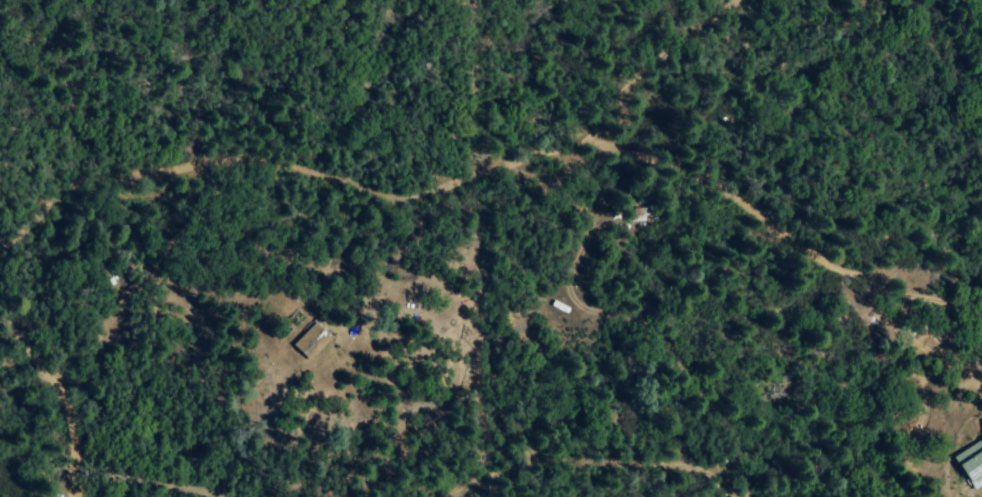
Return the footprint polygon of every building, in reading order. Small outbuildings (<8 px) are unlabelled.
[(302,361),(324,340),(308,323),(285,344),(302,361)]
